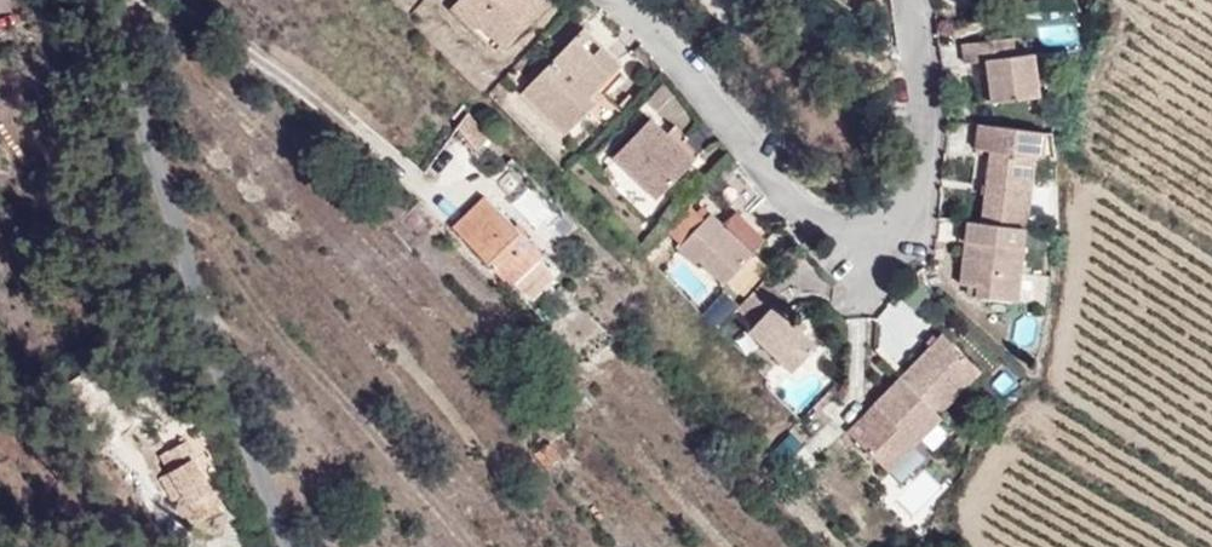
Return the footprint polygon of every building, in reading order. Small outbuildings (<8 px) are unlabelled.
[(447,2),(490,42),(528,0),(450,0),(447,2)] [(490,42),(447,2),(436,16),(478,56),(490,42)] [(1076,5),(1035,8),(1037,45),(1079,42),(1076,5)] [(993,34),(959,40),(962,57),(996,50),(993,34)] [(581,107),(612,72),(571,36),(514,101),(561,144),(589,114),(581,107)] [(1006,117),(1052,108),(1044,67),(1026,70),(1022,51),(973,61),(976,79),(998,75),(1006,117)] [(1048,140),(973,130),(970,154),(984,156),(971,229),(1023,234),(1031,157),(1045,159),(1043,152),(1048,140)] [(655,212),(692,174),(648,131),(610,169),(655,212)] [(693,149),(678,134),(665,147),(692,174),(700,166),(688,155),(693,149)] [(759,208),(735,177),(717,191),(741,222),(759,208)] [(543,261),(485,201),(450,235),(512,294),(543,261)] [(661,247),(674,260),(697,236),(683,223),(661,247)] [(714,305),(752,266),(759,250),(733,226),(718,241),(704,228),(671,263),(714,305)] [(971,229),(960,228),(954,288),(972,289),(970,301),(1015,306),(1023,234),(971,229)] [(816,362),(772,320),(780,310),(761,293),(734,322),(745,333),(733,344),(787,395),(816,362)] [(941,424),(979,380),(937,342),(899,384),(941,424)] [(891,485),(945,428),(899,384),(846,441),(891,485)] [(195,493),(196,469),(181,457),(193,444),(192,428),(169,429),(169,449),(160,450),(162,493),(195,493)] [(567,463),(555,443),(539,454),(549,474),(567,463)] [(196,469),(206,456),(193,444),(181,457),(196,469)]
